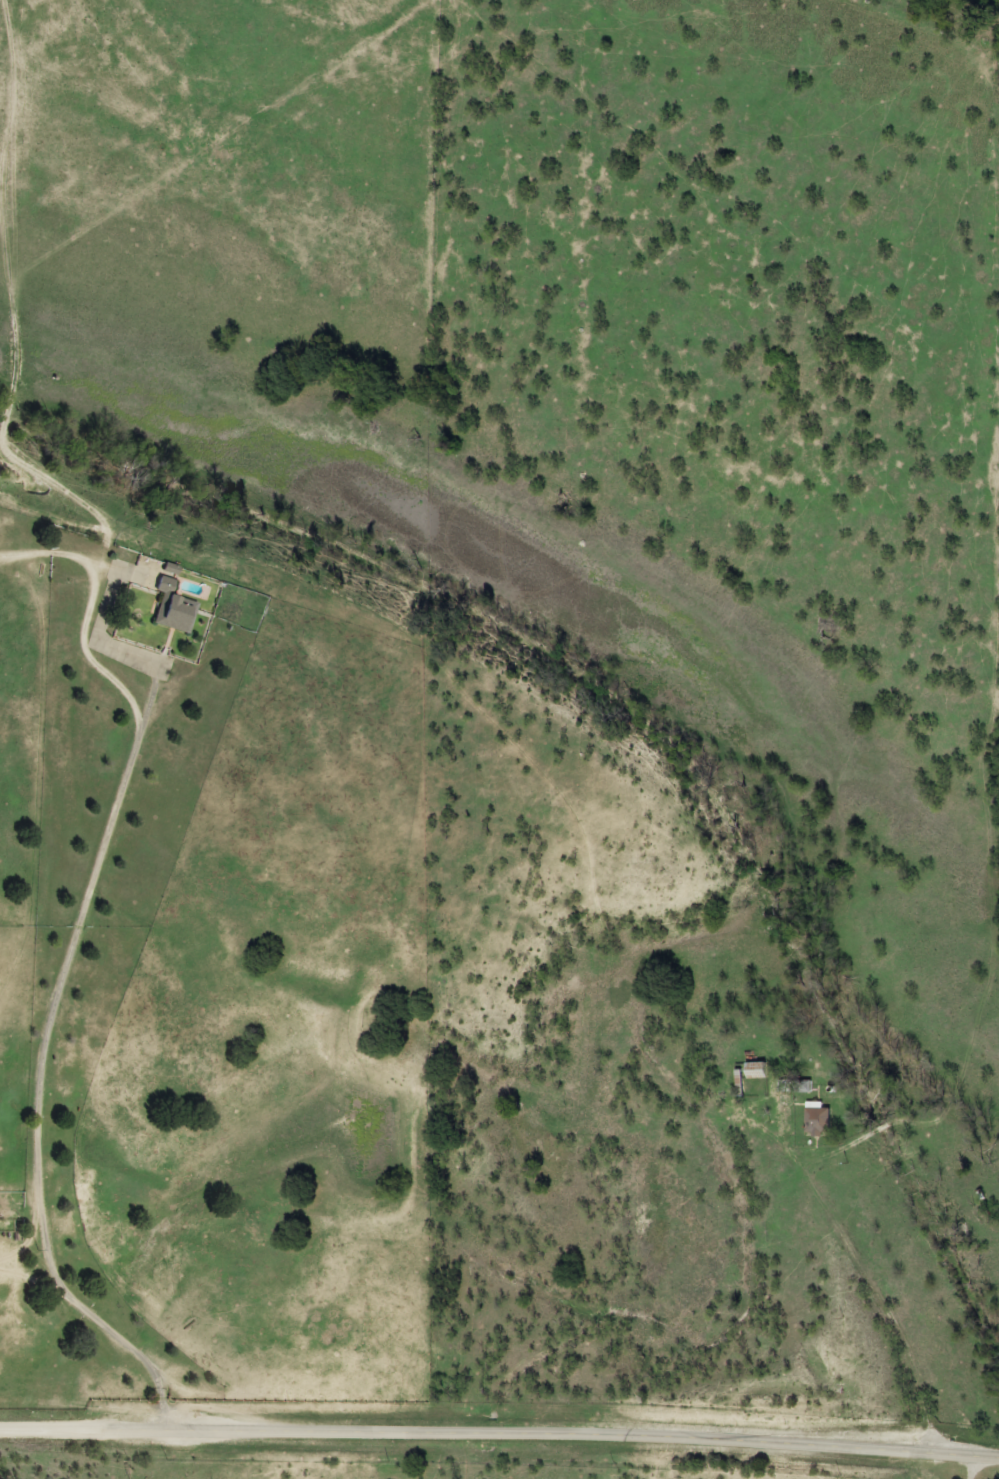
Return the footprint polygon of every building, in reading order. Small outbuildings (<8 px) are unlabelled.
[(189,632),(197,601),(170,595),(174,578),(157,574),(153,590),(160,591),(153,624),(189,632)] [(766,1062),(746,1062),(746,1077),(766,1077),(766,1062)] [(830,1104),(805,1104),(805,1135),(830,1135),(830,1104)]
